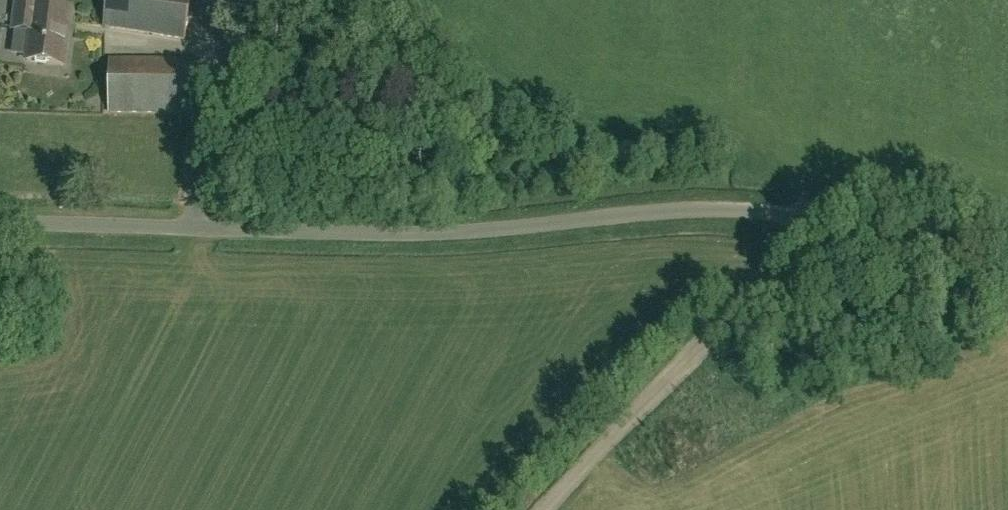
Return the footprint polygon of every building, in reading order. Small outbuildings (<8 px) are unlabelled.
[(11,8),(11,0),(0,0),(0,8),(11,8)] [(70,9),(39,5),(40,0),(17,0),(13,29),(30,31),(27,60),(63,64),(70,9)] [(185,40),(191,0),(107,0),(103,29),(185,40)] [(194,61),(110,60),(109,112),(194,113),(194,61)]
